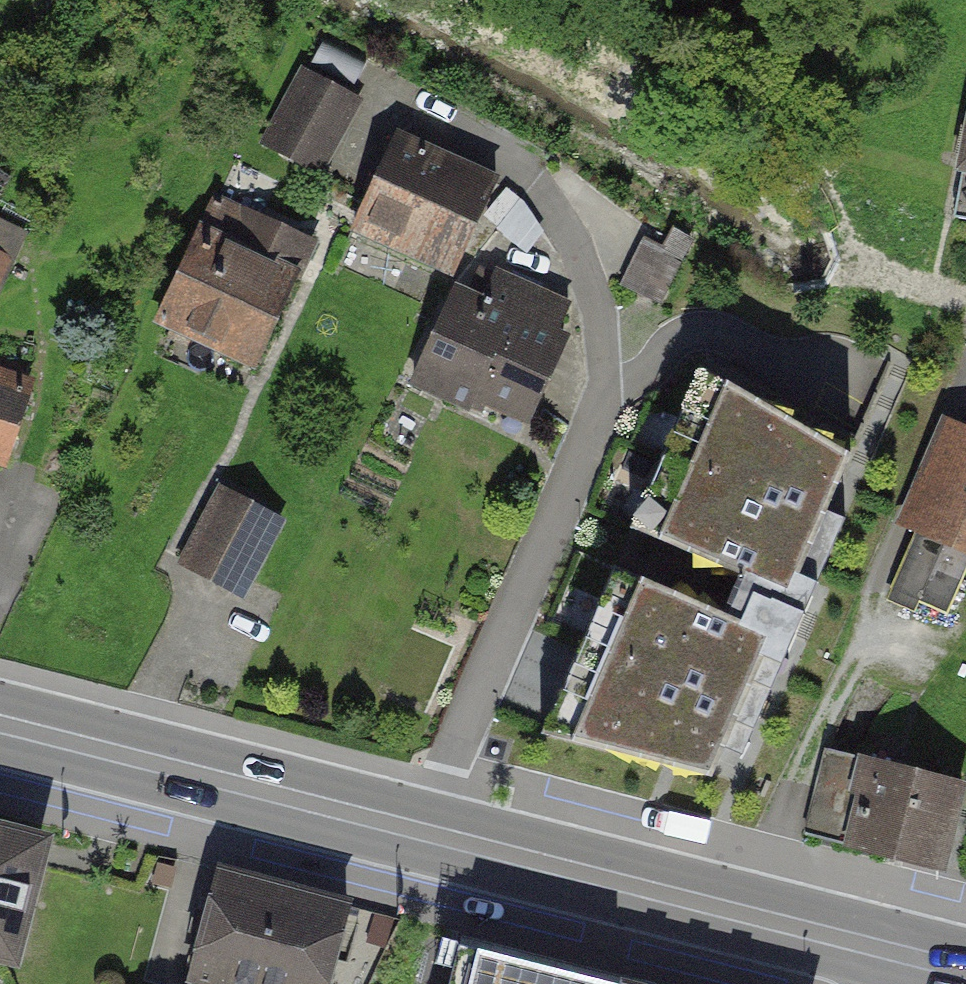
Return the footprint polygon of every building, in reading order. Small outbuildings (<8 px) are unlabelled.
[(327,172),(363,92),(296,62),(260,142),(327,172)] [(953,153),(963,155),(951,217),(965,220),(965,88),(953,153)] [(505,169),(396,119),(351,217),(460,267),(505,169)] [(265,361),(308,269),(198,218),(155,309),(265,361)] [(684,250),(644,233),(623,283),(663,300),(684,250)] [(567,322),(459,275),(413,382),(521,429),(567,322)] [(690,345),(625,513),(798,580),(833,499),(822,495),(847,435),(690,345)] [(951,419),(908,533),(965,555),(965,424),(951,419)] [(19,447),(0,440),(0,502),(19,447)] [(180,558),(250,591),(289,510),(243,488),(219,476),(180,558)] [(604,548),(530,727),(707,774),(718,742),(739,748),(786,623),(604,548)] [(830,741),(807,832),(943,867),(965,775),(830,741)] [(0,803),(0,953),(20,958),(53,816),(0,803)] [(203,856),(174,971),(225,983),(336,983),(359,895),(203,856)] [(620,968),(461,928),(447,983),(616,983),(620,968)] [(620,968),(616,983),(684,983),(620,968)]
